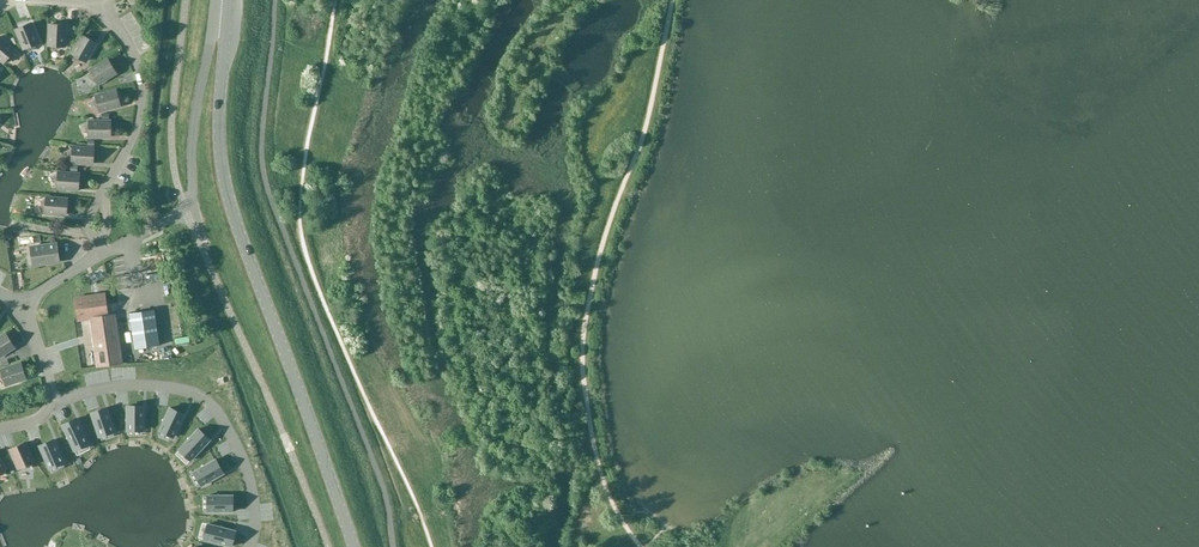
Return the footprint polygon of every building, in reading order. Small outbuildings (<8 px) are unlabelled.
[(31,23),(17,29),(25,49),(27,48),(30,51),(36,45),(36,44),(39,43),(35,35),(37,34),(33,30),(31,23)] [(65,25),(50,24),(49,46),(51,46),(53,50),(61,47),(62,46),(64,46),(65,38),(66,37),(65,33),(65,25)] [(83,35),(72,54),(74,55),(74,60),(82,61),(83,60),(85,61),(90,54),(91,54),(92,50),(96,43),(83,35)] [(5,62),(6,61),(10,62),(13,53),(14,51),(8,45),(8,44),(4,42),(0,39),(0,58),(5,62)] [(68,69),(75,61),(67,54),(60,62),(68,69)] [(116,72),(108,60),(90,71),(91,72),(88,76),(95,82),(96,81),(98,84),(105,79),(106,80),(109,76),(116,72)] [(117,91),(96,96),(96,98),(93,101),(98,108),(99,108),(100,111),(108,108),(109,110),(113,107),(121,105),(117,91)] [(111,121),(89,121),(89,124),(85,125),(88,134),(89,134),(89,137),(98,136),(99,138),(103,136),(111,136),(111,121)] [(94,148),(73,147),(73,149),(68,151),(71,159),(72,159),(72,162),(80,163),(81,164),(85,163),(93,163),(94,148)] [(80,174),(58,173),(58,175),(54,176),(56,185),(57,185),(57,188),(66,188),(66,190),(71,189),(79,189),(80,174)] [(68,199),(46,198),(46,200),(42,201),(44,210),(45,210),(45,213),(54,213),(54,215),(59,214),(66,214),(68,199)] [(34,265),(59,261),(59,258),(61,252),(57,247),(57,244),(31,248),(34,265)] [(97,367),(123,363),(115,314),(108,315),(105,293),(75,298),(78,321),(89,319),(97,367)] [(134,349),(160,345),(154,308),(129,313),(134,349)] [(3,356),(4,356),(7,353),(14,348),(6,336),(0,339),(0,357),(3,356)] [(2,373),(0,375),(0,378),(4,383),(5,383),(6,385),(14,383),(15,384),(19,381),(27,379),(23,365),(2,371),(2,373)] [(143,406),(127,406),(127,430),(143,430),(143,406)] [(106,408),(91,413),(99,436),(114,431),(106,408)] [(184,415),(169,408),(159,430),(174,437),(184,415)] [(77,418),(62,425),(74,450),(89,443),(77,418)] [(210,440),(198,428),(179,449),(191,460),(210,440)] [(64,461),(54,439),(39,446),(49,468),(64,461)] [(30,469),(30,464),(32,463),(23,443),(9,449),(13,457),(13,461),(15,462),(18,469),(21,468),(21,469),(30,469)] [(223,473),(215,459),(194,471),(202,485),(223,473)] [(232,495),(208,495),(208,512),(232,512),(232,495)] [(235,530),(208,523),(204,539),(231,546),(235,530)]
